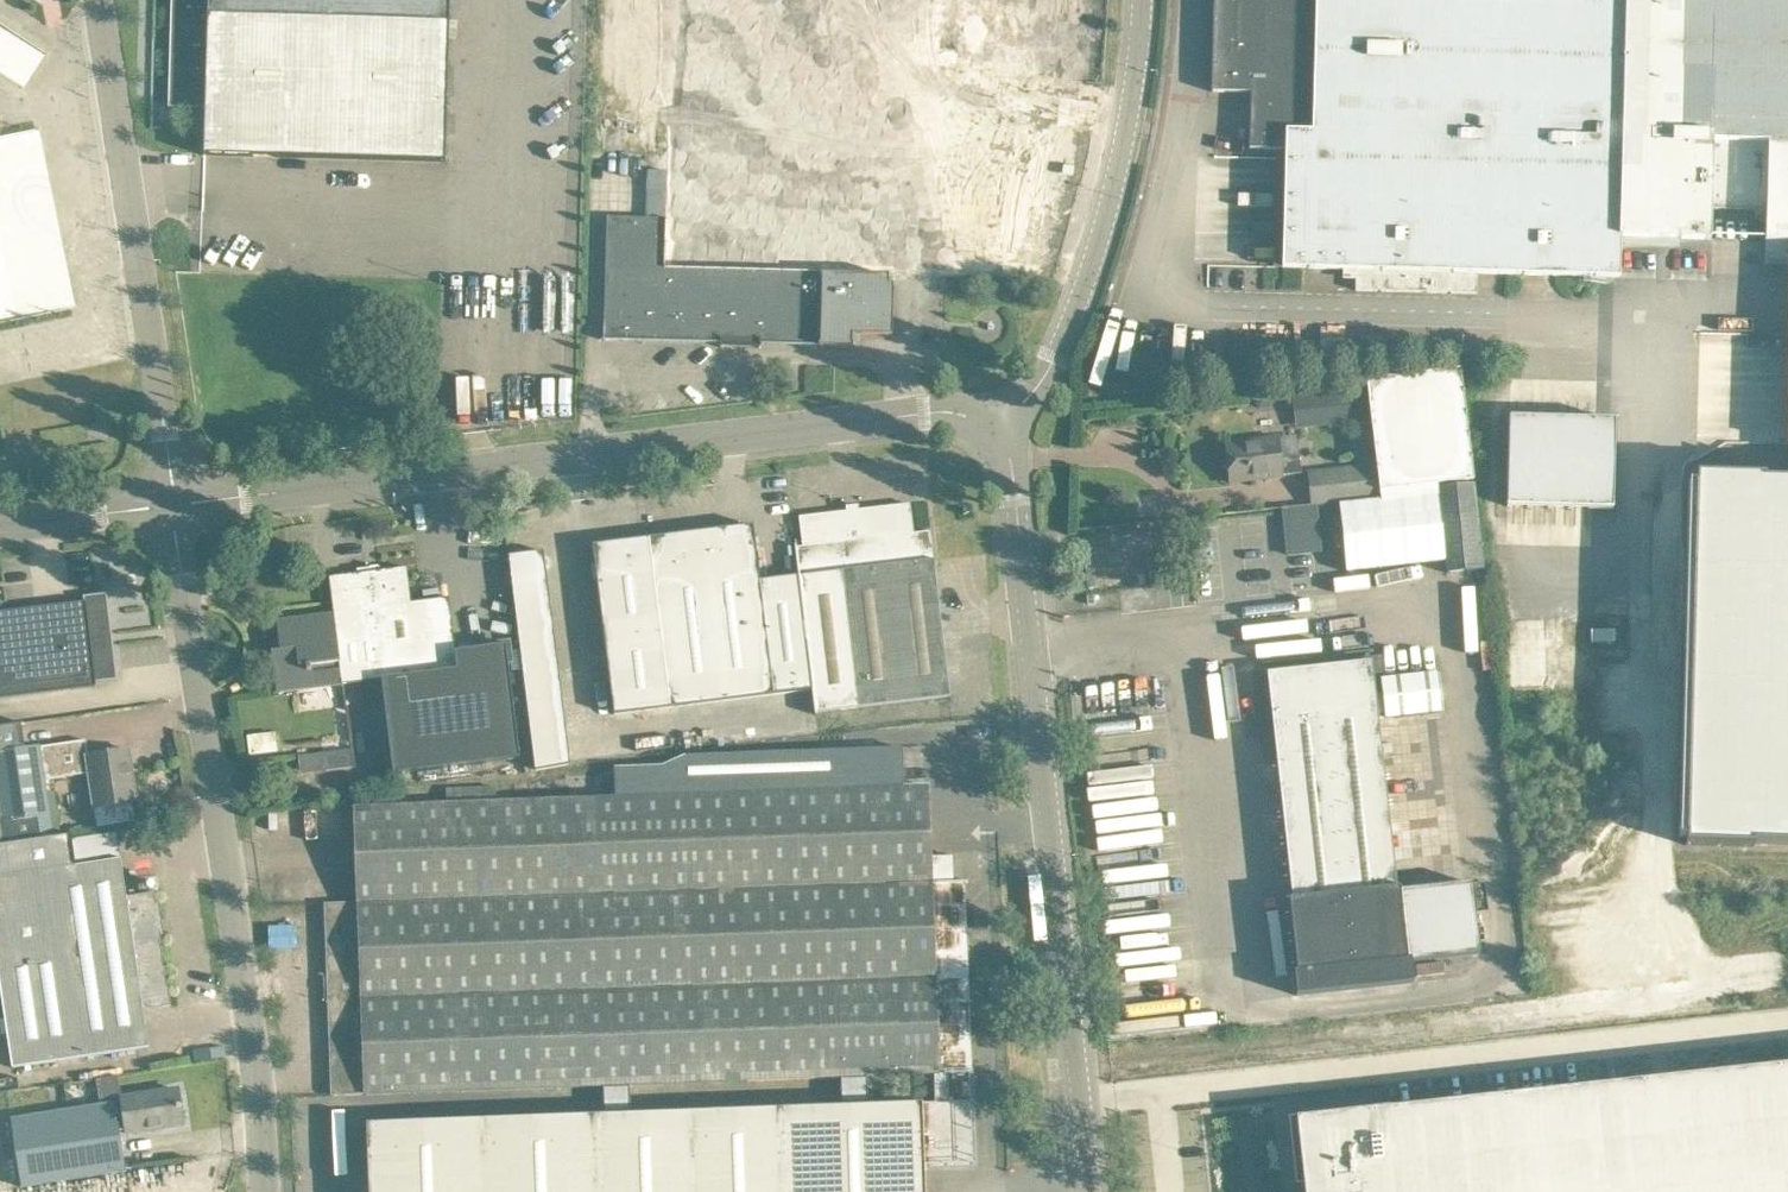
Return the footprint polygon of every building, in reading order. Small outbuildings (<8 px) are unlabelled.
[(172,103),(206,105),(205,154),(277,156),(277,157),(446,162),(447,135),(446,135),(449,0),(175,0),(172,103)] [(666,218),(665,268),(889,274),(946,276),(950,129),(936,128),(939,0),(672,0),(666,218)] [(665,268),(666,218),(607,217),(605,321),(604,321),(604,340),(721,343),(720,347),(722,347),(722,338),(760,339),(759,348),(761,348),(761,344),(820,346),(820,347),(853,348),(853,343),(852,343),(853,334),(892,335),(894,284),(889,284),(889,274),(665,268)] [(63,398),(52,341),(37,269),(0,276),(0,411),(63,398)] [(1376,498),(1339,502),(1346,571),(1389,567),(1446,560),(1447,573),(1482,569),(1473,483),(1438,487),(1438,484),(1474,479),(1460,369),(1367,380),(1377,464),(1372,465),(1376,498)] [(1349,392),(1305,397),(1309,430),(1353,425),(1349,392)] [(1257,395),(1255,402),(1258,409),(1269,408),(1271,401),(1268,394),(1257,395)] [(1618,476),(1632,476),(1632,411),(1614,411),(1614,415),(1490,415),(1490,506),(1618,506),(1618,476)] [(1226,443),(1230,476),(1249,474),(1250,480),(1282,477),(1282,475),(1302,473),(1300,455),(1280,457),(1278,437),(1226,443)] [(1313,505),(1339,502),(1376,498),(1372,465),(1309,472),(1313,505)] [(1679,837),(1686,837),(1685,845),(1754,847),(1754,844),(1787,845),(1787,478),(1695,476),(1695,484),(1689,484),(1679,837)] [(911,503),(807,516),(799,516),(803,546),(797,547),(797,544),(795,544),(815,715),(817,715),(816,712),(950,697),(930,531),(914,533),(911,503)] [(753,524),(649,538),(671,707),(774,694),(812,690),(798,575),(760,580),(753,524)] [(614,714),(671,707),(649,538),(593,545),(614,714)] [(509,555),(511,573),(546,568),(544,551),(509,555)] [(1147,557),(1150,586),(1151,586),(1171,584),(1168,555),(1147,557)] [(384,678),(380,679),(393,774),(522,758),(507,644),(456,650),(449,597),(412,602),(407,567),(371,571),(384,678)] [(384,678),(371,571),(330,577),(334,612),(339,662),(342,683),(384,678)] [(1172,572),(1174,581),(1181,580),(1180,571),(1172,572)] [(96,686),(96,682),(117,679),(107,594),(84,597),(85,601),(0,612),(0,698),(96,686)] [(339,662),(334,612),(277,619),(279,638),(287,637),(288,644),(271,646),(276,691),(315,687),(312,666),(339,662)] [(1509,685),(1543,684),(1541,627),(1507,628),(1509,685)] [(1268,673),(1293,899),(1397,888),(1394,861),(1423,857),(1419,821),(1390,824),(1378,714),(1385,713),(1385,717),(1442,711),(1438,671),(1381,678),(1382,692),(1375,693),(1373,673),(1384,672),(1382,660),(1268,673)] [(560,679),(525,684),(535,768),(570,763),(560,679)] [(54,837),(45,780),(90,773),(95,808),(137,801),(129,749),(82,756),(80,742),(86,741),(86,740),(26,749),(22,724),(25,724),(25,723),(0,726),(0,846),(54,837)] [(279,753),(276,734),(248,737),(250,756),(279,753)] [(930,857),(927,786),(903,787),(902,748),(878,749),(687,756),(663,766),(616,768),(617,798),(594,799),(603,1086),(630,1085),(842,1078),(868,1077),(936,1074),(946,1073),(970,1072),(963,881),(950,882),(950,857),(930,857)] [(323,753),(326,771),(353,767),(350,749),(323,753)] [(603,1086),(594,799),(356,807),(359,902),(326,904),(333,1096),(603,1086)] [(54,837),(0,846),(0,981),(13,1068),(149,1047),(144,1010),(172,1005),(169,987),(167,987),(165,976),(167,976),(166,967),(164,967),(161,944),(162,943),(161,934),(155,935),(153,923),(164,921),(164,920),(159,921),(158,913),(156,913),(155,903),(156,903),(155,892),(126,897),(121,859),(76,866),(72,834),(54,837)] [(1289,900),(1298,971),(1411,959),(1412,962),(1480,954),(1472,882),(1470,882),(1470,883),(1401,891),(1400,887),(1397,888),(1293,899),(1289,900)] [(1273,943),(1245,944),(1246,998),(1274,997),(1273,943)] [(1411,959),(1298,971),(1295,972),(1297,995),(1414,982),(1412,962),(1411,959)] [(1288,1117),(1289,1124),(1292,1123),(1298,1179),(1295,1179),(1295,1185),(1308,1184),(1309,1191),(1787,1191),(1787,1065),(1416,1105),(1416,1106),(1389,1109),(1388,1109),(1389,1118),(1332,1124),(1330,1113),(1288,1117)] [(946,1073),(936,1074),(937,1103),(869,1105),(868,1077),(842,1078),(843,1106),(631,1114),(630,1085),(603,1086),(604,1115),(366,1123),(369,1191),(926,1191),(925,1160),(939,1160),(939,1155),(946,1155),(946,1166),(974,1165),(972,1101),(947,1102),(946,1073)] [(178,1089),(155,1093),(123,1098),(128,1133),(184,1124),(178,1089)] [(126,1171),(116,1105),(12,1121),(23,1186),(126,1171)]
